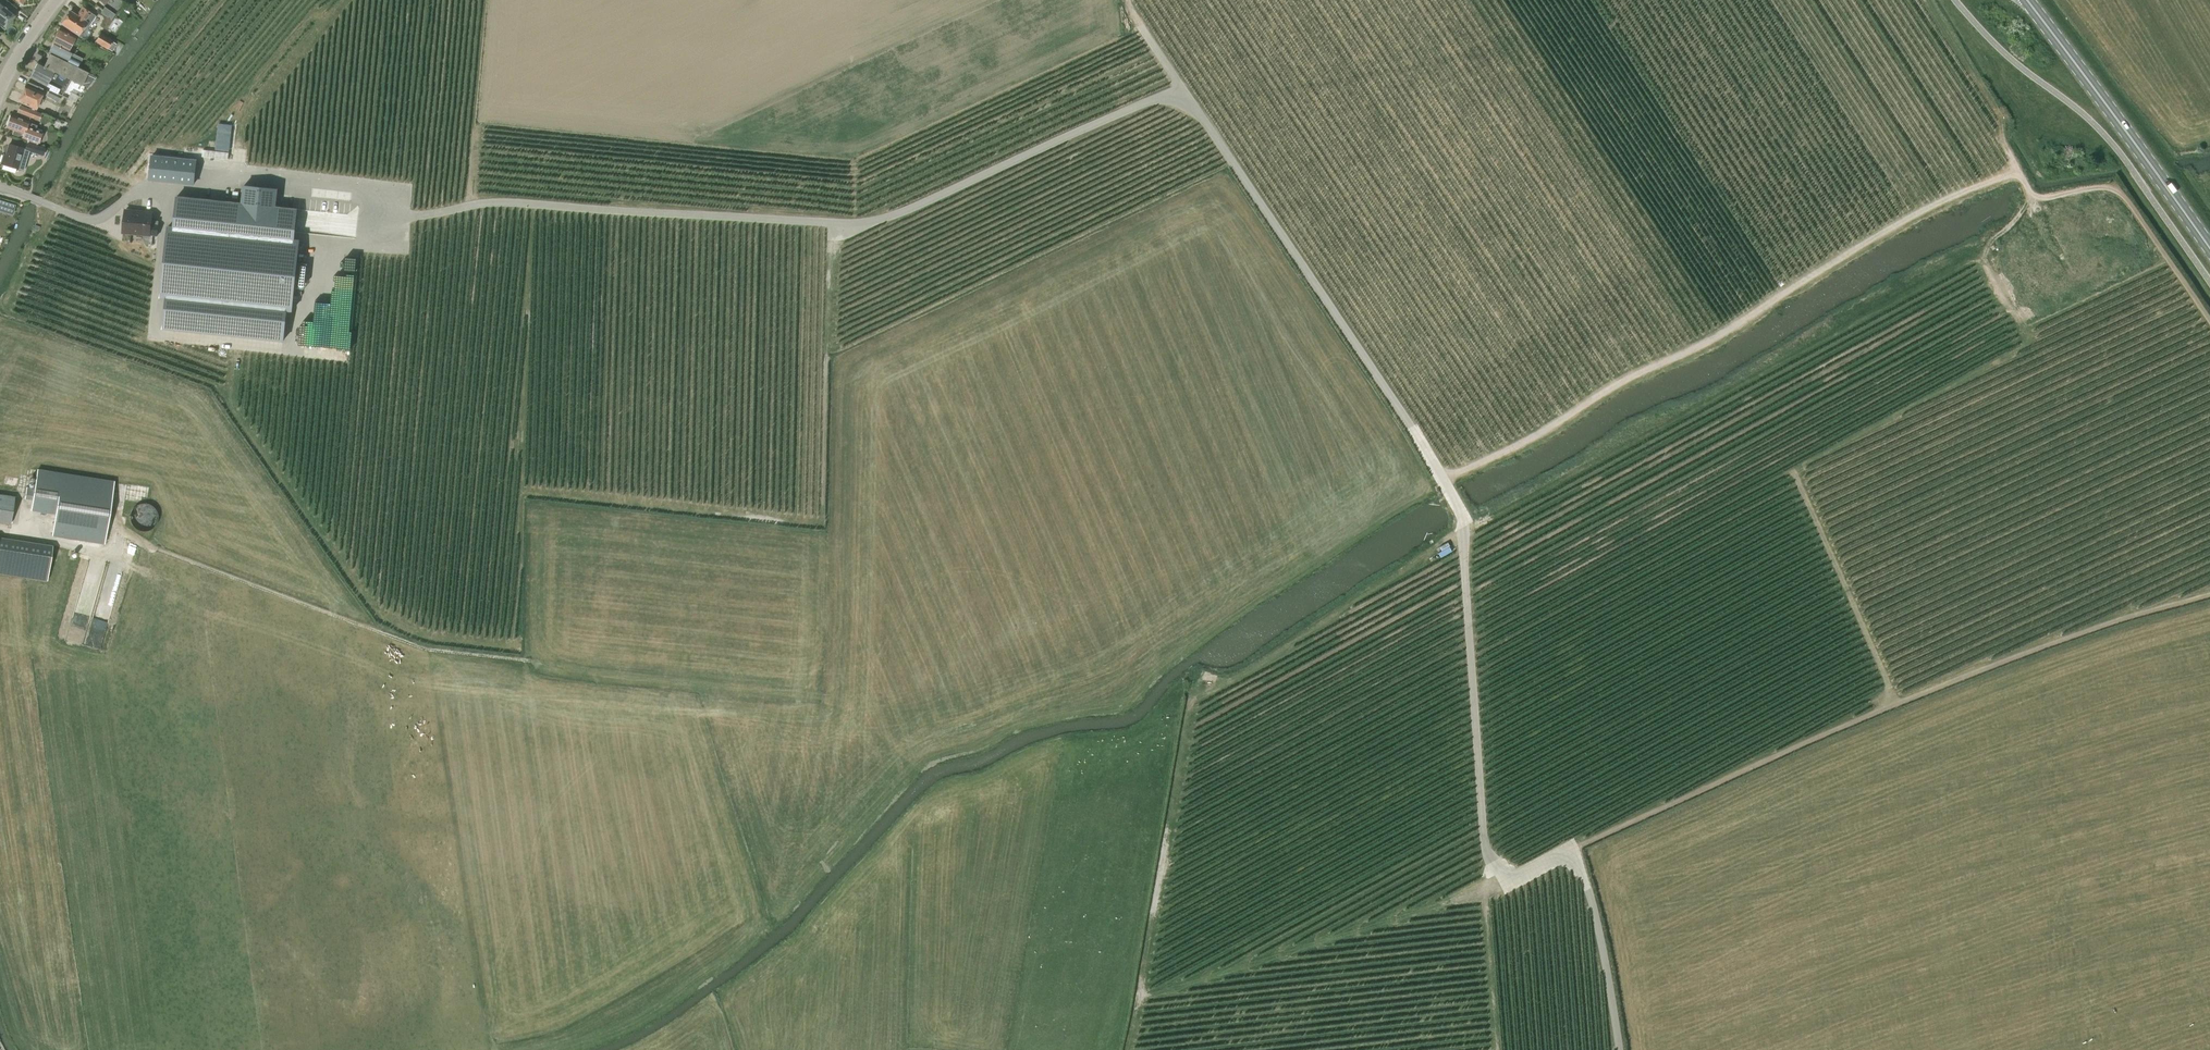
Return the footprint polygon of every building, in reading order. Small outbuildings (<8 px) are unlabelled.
[(5,28),(15,15),(0,4),(0,24),(5,28)] [(62,23),(78,34),(82,28),(85,30),(95,16),(82,7),(77,15),(70,11),(62,23)] [(104,7),(101,12),(111,19),(114,13),(104,7)] [(111,19),(106,16),(102,21),(108,25),(111,20),(111,19)] [(51,43),(53,44),(48,52),(77,67),(81,58),(68,51),(76,37),(59,28),(51,43)] [(112,40),(100,33),(95,42),(94,44),(102,48),(102,46),(107,49),(108,49),(112,51),(116,44),(112,41),(112,40)] [(50,54),(44,65),(54,71),(70,79),(82,85),(87,87),(96,77),(95,76),(88,73),(50,54)] [(54,71),(44,65),(39,62),(30,76),(51,87),(49,89),(50,90),(62,95),(76,103),(76,102),(80,97),(82,95),(66,87),(69,80),(86,89),(87,87),(82,85),(70,79),(54,71)] [(26,85),(19,102),(36,109),(39,103),(41,104),(42,104),(44,99),(41,98),(43,92),(42,92),(43,88),(28,82),(27,85),(26,85)] [(49,90),(46,95),(59,101),(62,95),(50,90),(49,90)] [(27,115),(34,118),(36,112),(29,109),(27,115)] [(38,143),(42,132),(35,130),(37,125),(29,122),(11,115),(6,127),(14,130),(13,134),(18,136),(21,134),(22,133),(24,134),(23,137),(38,143)] [(236,124),(219,122),(216,149),(233,151),(236,124)] [(26,149),(23,149),(9,145),(6,155),(4,154),(1,163),(24,170),(30,151),(43,155),(45,148),(28,143),(26,149)] [(153,154),(150,178),(194,183),(197,159),(153,154)] [(168,226),(160,297),(166,297),(163,328),(284,341),(287,310),(292,311),(295,288),(297,263),(300,240),(294,240),(297,209),(275,207),(277,189),(244,185),(242,203),(176,196),(173,227),(168,226)] [(12,214),(15,205),(0,201),(0,210),(12,214)] [(124,208),(121,233),(142,235),(145,245),(150,245),(151,232),(152,232),(153,232),(155,222),(151,221),(152,211),(124,208)] [(55,513),(52,534),(104,542),(114,482),(37,470),(34,488),(26,487),(24,498),(32,500),(31,509),(55,513)] [(10,524),(15,497),(0,494),(0,522),(10,524)] [(131,512),(130,516),(130,518),(131,521),(131,523),(133,525),(134,527),(136,528),(137,529),(139,530),(142,531),(145,531),(147,530),(150,530),(153,528),(155,526),(156,524),(157,521),(158,518),(158,516),(158,513),(157,511),(156,509),(154,507),(151,505),(150,504),(148,504),(144,503),(143,503),(141,504),(138,505),(136,506),(135,507),(133,508),(132,510),(131,512)] [(46,581),(52,546),(0,537),(0,573),(46,581)]
